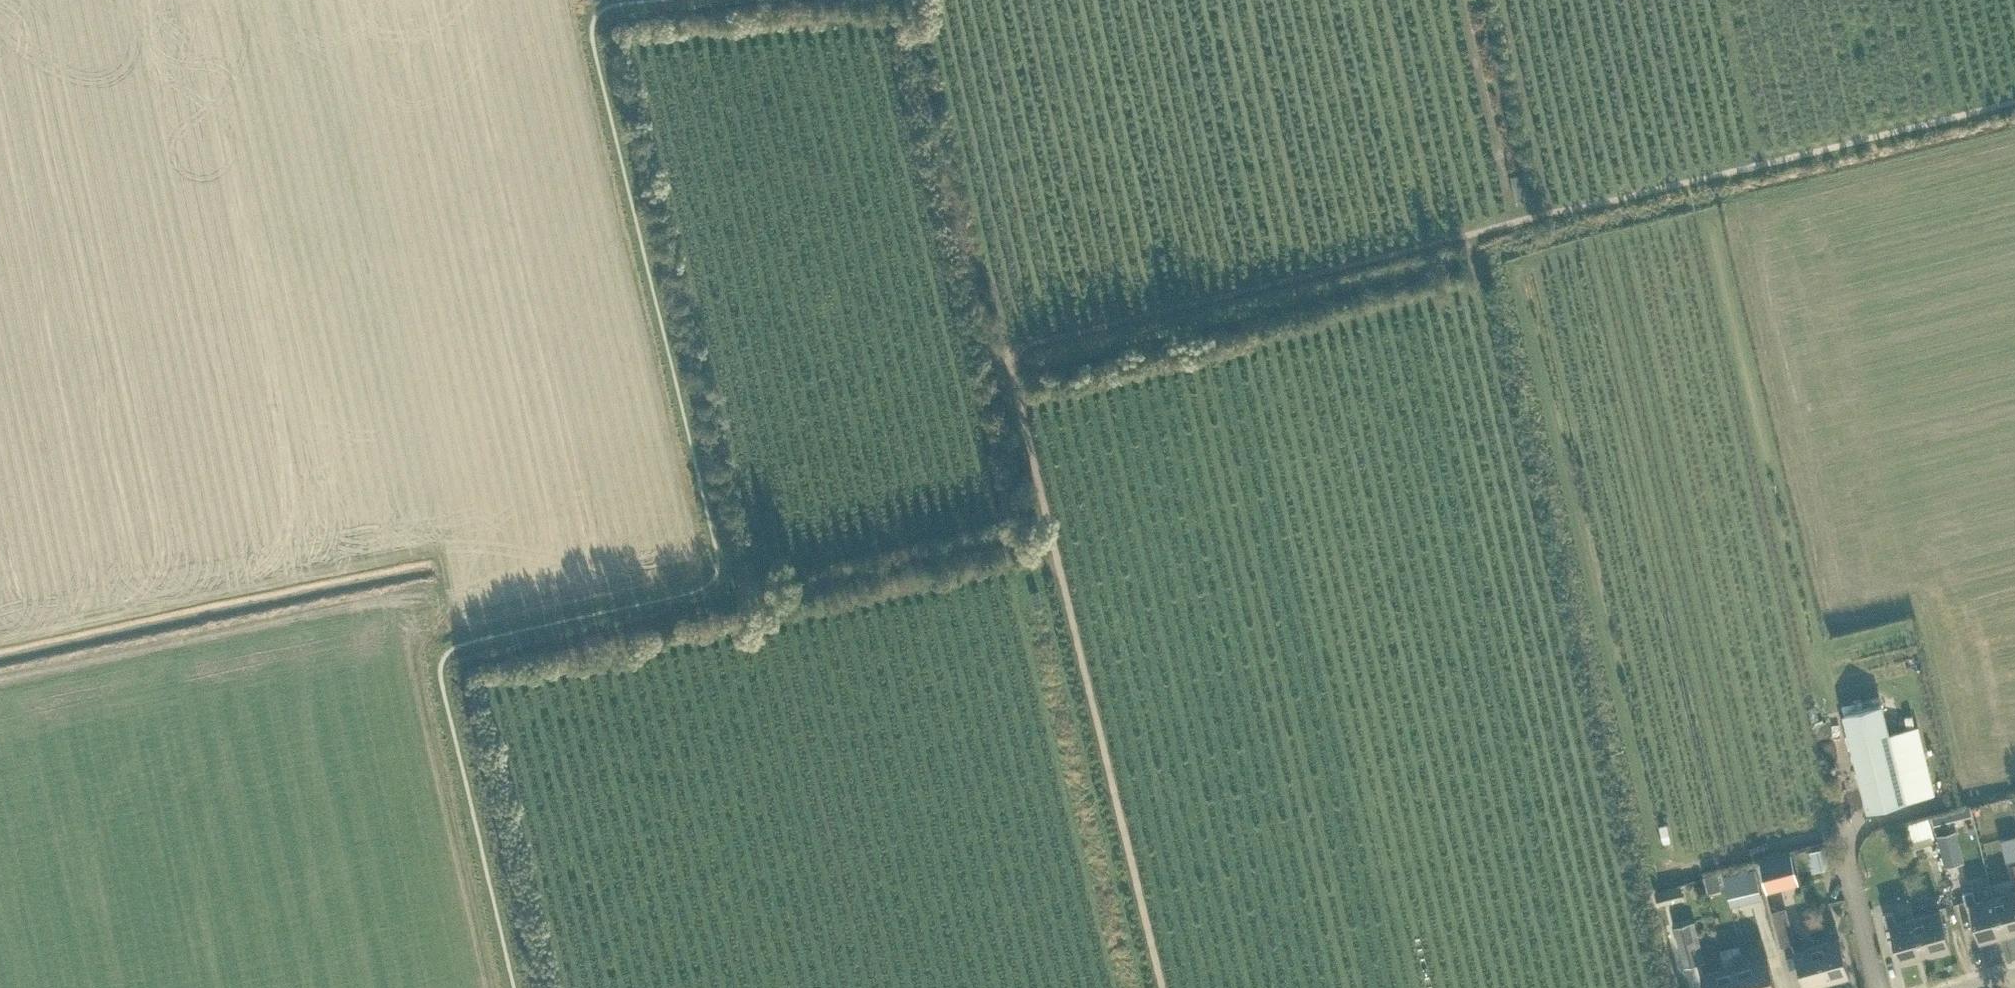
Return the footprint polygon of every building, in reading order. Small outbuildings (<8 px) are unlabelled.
[(1908,800),(1879,694),(1855,701),(1857,710),(1843,714),(1866,811),(1908,800)] [(2011,795),(2001,797),(2003,808),(2013,806),(2011,795)] [(1953,821),(1972,816),(1970,805),(1950,811),(1953,821)] [(1928,817),(1895,825),(1901,846),(1916,843),(1916,846),(1934,841),(1928,817)] [(1955,828),(1937,832),(1945,866),(1962,862),(1955,828)] [(2000,836),(2006,865),(2011,864),(2014,881),(2014,832),(2000,836)] [(1825,847),(1807,852),(1812,871),(1830,867),(1825,847)] [(1799,883),(1791,852),(1759,861),(1767,892),(1799,883)] [(1728,889),(1758,881),(1755,867),(1724,874),(1728,889)] [(1717,872),(1704,876),(1708,893),(1721,890),(1717,872)] [(1680,884),(1670,887),(1674,901),(1684,898),(1680,884)] [(2005,935),(1995,897),(1976,902),(1973,890),(1962,892),(1966,905),(1970,904),(1980,942),(2005,935)] [(2014,933),(2014,891),(1995,897),(2005,935),(2014,933)] [(1816,944),(1804,947),(1801,934),(1794,936),(1786,906),(1771,910),(1781,946),(1793,942),(1795,949),(1794,950),(1804,987),(1827,982),(1816,944)] [(1925,956),(1915,918),(1896,923),(1893,911),(1882,913),(1886,926),(1890,925),(1900,963),(1925,956)] [(1925,956),(1950,950),(1940,911),(1915,918),(1925,956)] [(1705,961),(1695,920),(1673,925),(1684,966),(1705,961)] [(1827,982),(1849,976),(1839,938),(1816,944),(1827,982)] [(1745,963),(1742,950),(1733,953),(1736,965),(1723,968),(1728,987),(1752,987),(1745,963)] [(1767,957),(1745,963),(1752,987),(1776,987),(1767,957)] [(1723,968),(1700,974),(1704,987),(1728,987),(1723,968)]
